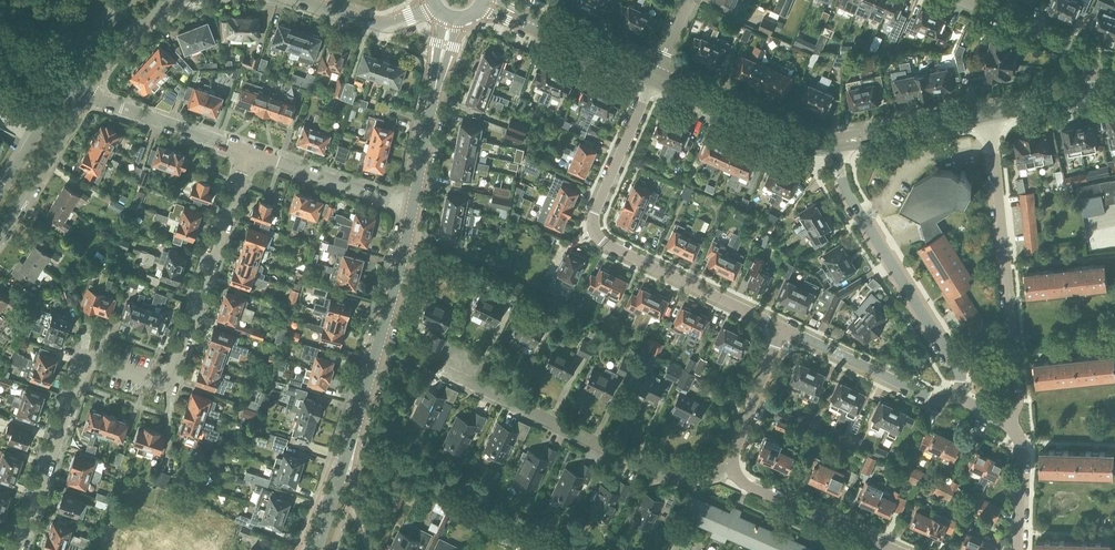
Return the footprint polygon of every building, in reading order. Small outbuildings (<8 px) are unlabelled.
[(600,5),(604,7),(607,0),(587,0),(584,7),(589,9),(590,11),(594,13),(595,12),(597,13),(600,5)] [(644,0),(638,0),(637,2),(638,2),(636,9),(626,5),(625,7),(622,5),(619,13),(622,15),(619,22),(632,28),(644,0)] [(632,28),(644,34),(648,26),(651,28),(655,20),(651,18),(652,16),(643,12),(645,5),(647,6),(649,0),(644,0),(632,28)] [(715,1),(726,6),(724,9),(736,14),(740,5),(735,3),(737,0),(715,0),(715,1)] [(780,15),(787,0),(779,0),(774,11),(774,12),(780,14),(780,15)] [(780,15),(787,17),(794,0),(787,0),(780,15)] [(862,0),(839,0),(837,4),(856,12),(858,7),(859,7),(862,0)] [(868,20),(876,0),(862,0),(859,7),(867,10),(866,12),(863,18),(868,20)] [(891,0),(876,0),(868,20),(872,22),(874,16),(882,20),(886,12),(891,0)] [(890,37),(897,40),(906,18),(900,15),(906,1),(903,0),(891,0),(886,12),(894,16),(890,24),(894,25),(890,37)] [(1069,0),(1053,0),(1054,1),(1049,12),(1061,17),(1069,0)] [(1061,17),(1075,23),(1080,12),(1085,14),(1091,0),(1069,0),(1061,17)] [(1098,13),(1092,28),(1097,31),(1097,32),(1098,33),(1098,34),(1105,37),(1114,13),(1114,6),(1102,0),(1097,0),(1093,10),(1098,13)] [(927,32),(935,14),(935,13),(920,7),(916,18),(912,16),(905,31),(917,35),(919,28),(927,32)] [(772,10),(770,15),(778,18),(780,14),(774,12),(774,11),(772,10)] [(825,26),(830,13),(824,10),(818,24),(825,26)] [(935,14),(927,32),(940,37),(938,41),(946,45),(951,34),(943,30),(949,19),(935,13),(935,14)] [(1105,37),(1111,40),(1112,39),(1114,40),(1114,38),(1114,13),(1105,37)] [(968,24),(970,19),(960,15),(958,20),(968,24)] [(243,36),(243,18),(227,17),(227,19),(221,19),(222,41),(230,41),(230,36),(243,36)] [(243,18),(243,36),(258,37),(258,18),(243,18)] [(693,55),(706,61),(717,37),(723,22),(713,18),(709,26),(714,29),(709,41),(701,38),(700,39),(697,38),(693,46),(697,48),(693,55)] [(207,22),(192,28),(199,46),(214,40),(207,22)] [(758,30),(771,35),(774,29),(761,23),(758,30)] [(286,48),(293,28),(279,24),(272,43),(271,49),(278,51),(280,46),(286,48)] [(746,27),(741,38),(741,39),(748,42),(753,30),(746,27)] [(199,46),(192,28),(178,33),(185,51),(199,46)] [(298,58),(300,52),(307,33),(293,28),(286,48),(292,50),(290,55),(298,58)] [(307,33),(300,52),(304,54),(301,60),(307,62),(308,58),(312,59),(313,57),(314,57),(320,38),(307,33)] [(813,53),(820,53),(821,53),(829,36),(822,33),(816,46),(813,53)] [(717,37),(706,61),(719,67),(730,42),(717,37)] [(869,51),(877,51),(880,44),(873,41),(872,43),(869,51)] [(989,50),(988,60),(1015,63),(1016,54),(1013,54),(1014,48),(1004,47),(1005,43),(993,42),(991,51),(989,50)] [(809,43),(806,50),(813,53),(816,46),(809,43)] [(898,44),(894,52),(901,52),(904,47),(898,44)] [(959,44),(955,54),(956,58),(963,57),(963,55),(966,47),(959,44)] [(193,68),(180,54),(176,50),(171,54),(161,45),(150,57),(170,74),(175,68),(177,69),(181,69),(182,69),(190,78),(193,68)] [(737,47),(733,45),(729,53),(734,55),(737,47)] [(736,74),(749,79),(762,48),(755,45),(750,59),(743,56),(736,74)] [(800,53),(802,48),(794,45),(792,50),(800,53)] [(841,53),(845,54),(851,54),(852,46),(842,45),(841,53)] [(179,46),(174,48),(176,50),(180,54),(182,53),(179,46)] [(346,51),(331,46),(327,58),(323,57),(318,70),(328,73),(331,67),(339,70),(346,51)] [(762,48),(749,79),(752,81),(751,83),(760,87),(768,67),(761,64),(767,50),(762,48)] [(480,65),(504,74),(513,78),(511,85),(521,89),(526,77),(500,67),(503,59),(500,58),(501,55),(493,52),(492,55),(485,52),(480,65)] [(777,71),(768,67),(760,87),(768,90),(769,88),(773,90),(786,59),(788,54),(783,52),(778,63),(779,64),(777,71)] [(939,91),(935,72),(934,65),(931,52),(926,52),(928,64),(923,65),(923,63),(919,64),(921,75),(925,94),(926,96),(935,94),(935,92),(939,91)] [(255,69),(260,56),(252,53),(250,59),(243,58),(242,65),(255,69)] [(371,77),(378,58),(363,53),(357,72),(358,72),(355,79),(363,82),(366,75),(371,77)] [(820,53),(813,53),(812,53),(807,65),(814,67),(820,53)] [(836,67),(844,68),(845,54),(841,53),(838,53),(833,65),(836,67)] [(854,54),(851,54),(845,54),(844,68),(852,69),(854,54)] [(926,96),(925,94),(921,75),(913,77),(910,62),(907,62),(905,55),(903,56),(906,70),(907,78),(911,96),(917,95),(917,97),(926,96)] [(150,57),(141,67),(161,84),(170,74),(150,57)] [(963,57),(956,58),(959,71),(966,70),(963,57)] [(258,68),(264,70),(268,60),(262,58),(258,68)] [(378,58),(371,77),(384,81),(391,62),(378,58)] [(786,59),(773,90),(785,96),(793,78),(788,75),(790,68),(788,67),(791,61),(786,59)] [(995,84),(995,80),(1000,81),(1000,78),(1010,79),(1011,73),(1014,73),(1015,63),(988,60),(987,70),(989,70),(987,83),(995,84)] [(405,67),(391,62),(384,81),(385,81),(383,87),(396,91),(398,86),(399,86),(399,85),(402,84),(403,81),(401,78),(405,67)] [(480,65),(475,78),(493,85),(493,83),(495,84),(498,78),(502,80),(504,74),(480,65)] [(155,90),(161,84),(141,67),(132,78),(141,86),(138,90),(144,94),(151,86),(155,90)] [(541,74),(537,73),(533,81),(538,83),(537,85),(545,88),(542,95),(541,94),(538,101),(543,103),(557,72),(551,70),(551,68),(547,67),(545,68),(544,67),(541,74)] [(240,68),(234,68),(231,77),(237,79),(240,68)] [(949,69),(935,72),(939,91),(945,90),(946,91),(952,90),(952,88),(953,88),(950,69),(949,69)] [(253,76),(261,79),(263,72),(256,70),(253,76)] [(562,75),(557,72),(543,103),(548,105),(551,97),(560,101),(562,96),(563,96),(563,94),(566,95),(570,87),(566,85),(569,78),(568,77),(567,76),(564,74),(562,75)] [(857,88),(849,90),(853,108),(854,108),(855,109),(859,108),(860,107),(866,106),(861,80),(860,72),(854,73),(857,88)] [(906,98),(911,96),(907,78),(902,79),(901,73),(899,72),(895,73),(893,75),(898,99),(899,99),(899,100),(906,99),(906,98)] [(315,76),(308,73),(303,86),(311,88),(315,76)] [(814,108),(827,77),(822,75),(820,81),(818,80),(815,87),(810,85),(802,103),(814,108)] [(827,77),(814,108),(827,114),(835,96),(827,92),(830,86),(829,85),(832,79),(827,77)] [(861,80),(866,106),(872,104),(874,105),(878,104),(879,103),(880,103),(875,77),(862,79),(861,80)] [(490,93),(493,85),(475,78),(470,90),(502,102),(504,98),(490,93)] [(237,103),(251,108),(256,91),(258,85),(243,79),(241,86),(243,87),(237,103)] [(355,84),(346,81),(340,99),(352,103),(356,90),(353,89),(355,84)] [(177,95),(176,97),(183,99),(183,97),(187,87),(181,85),(179,83),(174,88),(178,92),(177,95)] [(189,105),(203,110),(209,92),(188,85),(187,87),(183,97),(191,100),(189,105)] [(519,95),(521,89),(511,85),(509,91),(519,95)] [(336,87),(333,96),(340,98),(343,90),(336,87)] [(8,92),(0,88),(0,96),(5,98),(8,92)] [(583,127),(587,129),(588,129),(604,93),(591,88),(588,95),(582,93),(579,100),(584,103),(580,111),(588,114),(583,127)] [(173,103),(176,97),(177,95),(176,93),(168,89),(163,98),(173,103)] [(261,93),(256,91),(251,108),(263,112),(269,95),(270,92),(262,90),(261,93)] [(270,90),(270,92),(269,95),(263,112),(276,117),(282,100),(283,95),(270,90)] [(511,106),(502,102),(470,90),(465,104),(483,111),(486,103),(502,109),(502,107),(510,110),(511,106)] [(223,97),(209,92),(203,110),(216,115),(223,97)] [(283,95),(282,100),(276,117),(289,121),(290,117),(293,111),(295,104),(294,104),(296,97),(288,95),(288,93),(284,92),(283,95)] [(601,127),(595,125),(600,113),(609,117),(610,114),(614,116),(617,108),(614,106),(617,99),(604,93),(588,129),(587,129),(586,131),(587,132),(597,136),(601,127)] [(523,111),(528,99),(520,97),(516,108),(523,111)] [(390,105),(379,102),(378,101),(375,108),(387,112),(390,105)] [(25,104),(23,109),(30,113),(33,108),(25,104)] [(319,123),(322,115),(321,115),(323,109),(318,108),(313,121),(319,123)] [(325,125),(327,117),(322,115),(319,123),(325,125)] [(565,118),(559,115),(554,125),(560,128),(565,118)] [(364,137),(371,138),(389,143),(389,142),(392,141),(393,137),(391,135),(392,129),(381,127),(383,120),(369,116),(364,137)] [(535,127),(548,132),(551,123),(538,118),(535,127)] [(525,135),(528,126),(510,120),(507,128),(525,135)] [(565,120),(562,126),(568,129),(571,123),(565,120)] [(664,156),(678,125),(672,123),(672,121),(668,120),(666,120),(665,120),(662,127),(658,126),(654,134),(658,136),(657,138),(665,142),(659,154),(664,156)] [(460,131),(459,136),(477,140),(485,142),(493,143),(494,138),(487,136),(487,137),(477,136),(479,126),(461,123),(461,124),(459,126),(459,130),(460,131)] [(102,125),(94,139),(110,148),(115,150),(122,137),(118,134),(118,133),(114,131),(115,129),(107,125),(106,127),(102,125)] [(298,142),(311,147),(317,129),(304,125),(303,126),(301,125),(299,131),(301,132),(298,142)] [(693,142),(687,139),(691,131),(689,130),(689,129),(685,127),(683,128),(678,125),(664,156),(662,160),(669,163),(675,149),(673,149),(675,146),(683,149),(684,147),(690,150),(693,142)] [(1083,153),(1097,150),(1092,126),(1078,129),(1082,147),(1083,153)] [(1077,154),(1083,153),(1082,147),(1078,129),(1077,127),(1063,129),(1067,150),(1069,150),(1070,156),(1077,154)] [(522,143),(525,135),(507,128),(504,136),(522,143)] [(317,129),(311,147),(325,151),(328,141),(331,142),(333,136),(330,135),(331,134),(317,129)] [(582,129),(579,135),(583,137),(584,138),(587,132),(586,131),(582,129)] [(1053,162),(1051,153),(1050,154),(1046,135),(1040,136),(1039,134),(1037,134),(1037,133),(1030,135),(1036,165),(1053,162)] [(1022,140),(1015,141),(1020,162),(1017,163),(1018,169),(1036,165),(1030,135),(1023,136),(1023,137),(1021,138),(1022,140)] [(457,149),(456,150),(474,153),(480,155),(482,145),(485,146),(485,147),(492,148),(493,143),(485,142),(477,140),(459,136),(458,142),(456,144),(455,147),(457,149)] [(389,143),(371,138),(367,152),(385,157),(389,143)] [(702,145),(699,152),(701,153),(699,156),(712,161),(720,144),(714,141),(714,140),(710,138),(708,139),(707,138),(704,146),(702,145)] [(110,148),(94,139),(88,150),(104,159),(106,155),(111,158),(115,150),(110,148)] [(159,172),(164,174),(166,167),(172,148),(159,143),(156,150),(152,148),(147,162),(161,167),(159,172)] [(138,144),(132,160),(139,162),(145,147),(138,144)] [(565,147),(563,152),(569,155),(574,157),(590,163),(592,158),(594,159),(597,152),(595,152),(596,151),(580,144),(579,145),(576,144),(573,150),(565,147)] [(709,168),(706,175),(711,177),(717,163),(724,167),(733,147),(732,147),(732,145),(728,144),(726,144),(725,144),(724,145),(720,144),(712,161),(709,168)] [(334,159),(345,162),(349,149),(339,145),(334,159)] [(733,147),(724,167),(737,172),(745,154),(740,153),(741,151),(740,150),(739,148),(736,147),(734,147),(733,147)] [(172,148),(166,167),(179,171),(180,166),(185,168),(189,159),(184,157),(185,153),(172,148)] [(524,150),(518,148),(516,156),(522,157),(524,150)] [(104,159),(88,150),(86,150),(79,162),(90,168),(87,175),(99,182),(105,170),(104,170),(109,162),(104,159)] [(455,157),(454,163),(488,170),(489,164),(473,161),(474,153),(456,150),(456,151),(454,152),(453,156),(455,157)] [(387,159),(385,157),(367,152),(362,151),(359,160),(365,162),(363,171),(371,173),(373,168),(382,170),(384,164),(386,163),(387,159)] [(745,154),(737,172),(750,178),(751,175),(752,175),(755,169),(754,168),(757,160),(756,159),(755,158),(752,156),(750,157),(745,154)] [(661,163),(645,156),(642,163),(658,170),(661,163)] [(590,163),(574,157),(569,169),(585,176),(585,174),(587,175),(589,169),(588,168),(590,163)] [(541,167),(526,161),(523,168),(538,174),(541,167)] [(1059,192),(1065,190),(1066,190),(1064,184),(1062,170),(1060,161),(1053,162),(1055,171),(1057,185),(1058,185),(1059,192)] [(487,175),(488,170),(454,163),(453,169),(451,170),(450,173),(451,175),(451,177),(477,182),(478,173),(487,175)] [(1108,165),(1098,168),(1098,169),(1100,176),(1110,174),(1108,165)] [(769,174),(766,181),(767,182),(766,185),(775,189),(772,196),(771,195),(768,202),(773,204),(786,173),(781,170),(780,169),(777,167),(775,168),(774,167),(770,175),(769,174)] [(150,172),(142,169),(137,184),(145,187),(150,172)] [(943,232),(936,221),(965,203),(966,203),(973,190),(972,180),(967,172),(963,169),(962,171),(963,171),(961,174),(953,170),(935,170),(914,184),(900,211),(921,222),(921,221),(922,220),(929,242),(919,248),(945,289),(943,291),(971,336),(987,326),(983,320),(980,322),(960,291),(972,284),(968,278),(972,276),(944,232),(943,232)] [(786,173),(773,204),(778,206),(783,193),(791,196),(792,194),(796,197),(804,189),(797,182),(799,178),(798,178),(797,176),(793,175),(792,175),(786,173)] [(556,197),(572,204),(574,199),(575,200),(578,194),(577,193),(577,192),(569,188),(572,183),(556,176),(550,189),(548,193),(552,195),(556,197)] [(1071,176),(1064,178),(1065,184),(1073,183),(1076,182),(1076,178),(1072,179),(1071,176)] [(1016,180),(1019,192),(1025,191),(1023,178),(1016,180)] [(193,185),(190,194),(208,201),(211,192),(207,190),(209,183),(198,179),(195,186),(193,185)] [(731,185),(729,189),(734,192),(739,181),(734,179),(731,185)] [(1112,180),(1077,186),(1079,198),(1083,217),(1094,215),(1105,212),(1104,203),(1114,201),(1114,180),(1112,180)] [(1073,183),(1065,184),(1065,186),(1066,190),(1066,191),(1074,190),(1073,183)] [(60,193),(56,199),(71,209),(78,197),(82,200),(85,194),(75,188),(73,190),(65,185),(60,193)] [(628,197),(655,209),(664,213),(667,208),(653,202),(657,195),(649,191),(650,190),(643,187),(643,188),(634,185),(633,186),(632,185),(629,192),(631,192),(628,197)] [(693,188),(685,185),(680,197),(688,201),(693,188)] [(493,193),(509,196),(511,189),(494,186),(493,193)] [(517,186),(515,194),(522,197),(525,190),(517,186)] [(447,202),(445,208),(475,214),(479,215),(480,209),(465,206),(468,191),(452,188),(451,195),(448,194),(448,196),(445,197),(445,200),(447,202)] [(135,189),(132,197),(142,201),(145,193),(139,190),(135,189)] [(299,226),(301,219),(303,213),(309,196),(295,191),(290,208),(298,211),(292,229),(297,231),(299,226)] [(552,195),(548,193),(545,192),(545,193),(547,194),(542,206),(550,210),(566,217),(568,218),(574,205),(572,204),(556,197),(552,195)] [(119,199),(125,203),(128,197),(122,194),(119,199)] [(512,199),(492,195),(490,205),(510,209),(512,199)] [(710,207),(714,198),(708,195),(703,204),(710,207)] [(322,200),(309,196),(303,213),(316,217),(322,200)] [(627,196),(621,209),(623,210),(623,209),(646,219),(649,212),(653,214),(655,209),(628,197),(627,196)] [(130,202),(140,206),(142,201),(132,197),(130,202)] [(203,200),(195,197),(193,203),(201,206),(203,200)] [(749,200),(743,197),(738,208),(745,210),(749,200)] [(52,206),(47,214),(55,219),(53,222),(63,228),(67,223),(63,220),(71,209),(56,199),(52,206)] [(112,199),(108,206),(123,214),(127,207),(112,199)] [(266,228),(269,229),(271,223),(269,222),(272,212),(269,211),(272,204),(260,200),(258,207),(254,206),(250,215),(255,216),(252,224),(266,228)] [(170,210),(168,216),(169,216),(179,220),(197,226),(198,220),(200,219),(201,216),(201,214),(201,213),(191,210),(190,208),(188,207),(186,208),(176,204),(174,211),(170,210)] [(335,208),(329,205),(325,215),(324,215),(324,218),(342,223),(353,225),(371,230),(372,225),(375,224),(375,220),(374,218),(374,216),(356,211),(354,220),(343,215),(336,213),(335,215),(333,215),(335,208)] [(792,230),(795,234),(807,226),(823,216),(816,205),(800,214),(805,222),(800,225),(794,229),(792,230)] [(1035,205),(1021,206),(1022,214),(1036,213),(1036,211),(1035,205)] [(550,210),(542,206),(537,219),(546,223),(546,224),(552,227),(553,225),(561,229),(562,228),(563,228),(566,222),(564,221),(566,217),(550,210)] [(472,227),(475,214),(445,208),(444,213),(442,215),(441,218),(443,220),(443,221),(460,224),(472,227)] [(619,214),(617,220),(618,221),(617,222),(626,226),(625,227),(632,230),(632,228),(634,229),(639,231),(645,224),(657,230),(659,226),(646,219),(623,209),(623,210),(621,214),(619,214)] [(512,210),(511,217),(518,220),(520,214),(512,210)] [(769,212),(766,219),(771,222),(775,215),(769,212)] [(157,213),(156,218),(167,222),(169,216),(168,216),(157,213)] [(1022,214),(1023,221),(1037,219),(1036,213),(1022,214)] [(807,226),(795,234),(790,237),(790,238),(792,241),(793,242),(802,236),(810,231),(815,238),(811,240),(816,247),(828,240),(824,233),(831,228),(823,216),(807,226)] [(680,252),(693,258),(701,242),(700,242),(703,236),(695,232),(697,228),(700,229),(704,220),(696,217),(692,226),(680,252)] [(1024,227),(1037,226),(1037,219),(1023,221),(1024,227)] [(175,233),(172,242),(181,245),(184,236),(193,240),(194,238),(196,237),(197,234),(196,232),(198,226),(197,226),(179,220),(178,225),(175,233)] [(476,228),(472,227),(460,224),(443,221),(442,228),(439,229),(438,232),(440,234),(440,236),(448,237),(447,243),(457,245),(458,239),(459,240),(461,231),(475,234),(476,228)] [(369,238),(371,230),(353,225),(342,223),(340,229),(344,230),(342,237),(336,235),(334,244),(346,247),(347,247),(349,240),(367,245),(367,244),(370,243),(370,240),(369,238)] [(668,247),(680,252),(692,226),(688,223),(684,231),(677,228),(668,247)] [(774,228),(768,225),(765,232),(770,235),(774,228)] [(1037,226),(1024,227),(1024,234),(1038,233),(1037,226)] [(266,228),(265,234),(248,228),(244,242),(245,242),(269,250),(273,252),(275,247),(268,245),(271,236),(273,236),(274,231),(269,229),(266,228)] [(716,269),(721,272),(738,235),(734,233),(727,247),(714,241),(708,254),(713,257),(708,266),(710,266),(709,268),(715,271),(716,269)] [(764,233),(758,244),(765,247),(770,236),(764,233)] [(1038,233),(1024,234),(1025,241),(1039,240),(1038,233)] [(743,237),(738,235),(721,272),(726,274),(725,275),(731,278),(732,277),(733,277),(744,255),(736,252),(743,237)] [(31,251),(27,257),(42,267),(49,257),(50,255),(45,251),(49,245),(37,237),(28,249),(31,251)] [(130,241),(118,237),(115,244),(128,249),(130,241)] [(1026,248),(1039,246),(1039,240),(1025,241),(1026,248)] [(258,262),(258,260),(262,261),(266,259),(269,250),(245,242),(240,256),(258,262)] [(338,254),(335,267),(359,273),(361,266),(363,265),(364,263),(362,261),(363,259),(345,255),(347,247),(346,247),(334,244),(329,242),(326,251),(338,254)] [(832,268),(848,258),(845,252),(845,250),(843,247),(841,247),(841,245),(824,256),(832,268)] [(93,256),(104,265),(109,258),(98,250),(93,256)] [(164,263),(160,262),(154,260),(155,256),(154,254),(147,251),(147,252),(141,250),(137,261),(152,266),(153,264),(158,266),(157,268),(162,269),(160,277),(178,283),(183,270),(181,269),(164,263)] [(160,262),(164,263),(181,269),(186,257),(169,251),(169,252),(163,250),(160,257),(161,258),(160,262)] [(50,255),(49,257),(56,262),(60,257),(52,252),(50,255)] [(310,261),(317,262),(319,254),(313,252),(310,261)] [(564,255),(559,266),(562,267),(558,274),(563,276),(560,282),(570,286),(572,281),(576,282),(582,270),(579,269),(583,260),(582,260),(583,258),(570,252),(569,253),(568,253),(567,256),(564,255)] [(502,267),(504,257),(491,255),(489,268),(501,271),(502,267)] [(258,262),(240,256),(235,269),(264,278),(265,274),(262,272),(264,266),(261,264),(257,262),(258,262)] [(747,270),(755,273),(749,285),(749,284),(748,285),(763,291),(762,290),(770,274),(762,270),(766,261),(754,256),(747,270)] [(20,260),(12,273),(23,281),(27,275),(33,279),(35,277),(42,267),(27,257),(23,263),(20,260)] [(504,257),(502,267),(501,271),(509,272),(512,259),(504,257)] [(832,268),(825,272),(818,276),(821,280),(829,275),(830,276),(835,273),(839,280),(856,270),(855,269),(855,267),(853,263),(851,263),(848,258),(832,268)] [(315,269),(317,262),(310,261),(309,267),(315,269)] [(786,262),(780,274),(788,278),(794,266),(786,262)] [(1108,287),(1106,264),(1066,268),(1069,291),(1108,287)] [(357,280),(359,273),(335,267),(328,265),(326,271),(333,273),(331,280),(336,281),(336,283),(355,288),(355,286),(358,285),(359,283),(357,280)] [(596,299),(601,301),(603,296),(606,291),(614,274),(609,272),(609,270),(603,267),(602,269),(598,278),(592,275),(586,288),(599,294),(596,299)] [(268,280),(264,278),(235,269),(234,268),(230,282),(248,288),(251,281),(255,282),(255,283),(259,284),(260,283),(266,286),(268,280)] [(296,274),(304,277),(306,271),(298,268),(296,274)] [(818,275),(818,276),(825,272),(822,268),(816,272),(818,275)] [(1069,291),(1066,268),(1025,273),(1028,295),(1069,291)] [(96,310),(102,293),(104,288),(107,279),(109,274),(102,271),(97,286),(90,283),(82,307),(95,312),(96,310)] [(158,285),(160,278),(147,273),(145,280),(158,285)] [(428,274),(423,286),(429,289),(434,277),(428,274)] [(553,277),(546,274),(541,286),(547,289),(553,277)] [(617,276),(614,274),(606,291),(603,296),(601,301),(606,303),(609,298),(617,302),(627,281),(625,280),(626,278),(618,274),(617,276)] [(33,279),(31,282),(38,287),(42,282),(35,277),(33,279)] [(129,277),(127,285),(135,287),(137,280),(129,277)] [(852,291),(864,284),(860,278),(848,285),(852,291)] [(113,281),(107,279),(104,288),(110,289),(113,281)] [(792,305),(801,287),(787,280),(779,299),(792,305)] [(299,291),(301,285),(294,282),(292,288),(299,291)] [(518,302),(524,288),(512,282),(505,296),(518,302)] [(71,295),(70,291),(67,284),(59,287),(63,298),(71,295)] [(841,298),(849,293),(852,291),(848,285),(835,293),(841,298)] [(314,287),(312,294),(326,297),(328,290),(314,287)] [(816,294),(801,287),(792,305),(807,312),(816,294)] [(415,296),(423,300),(427,292),(418,288),(415,296)] [(639,328),(640,325),(655,294),(643,288),(638,297),(633,295),(627,308),(640,314),(638,317),(637,316),(633,325),(639,328)] [(823,291),(820,297),(830,302),(834,293),(826,290),(826,289),(823,291)] [(158,300),(149,327),(162,331),(167,316),(160,313),(162,307),(161,306),(162,302),(165,303),(168,296),(166,295),(156,292),(154,298),(158,300)] [(224,299),(222,305),(253,316),(255,310),(247,307),(248,301),(246,299),(242,298),(233,295),(227,292),(226,294),(225,295),(224,297),(224,299)] [(6,303),(9,306),(13,300),(4,293),(2,296),(0,294),(0,310),(6,303)] [(115,298),(102,293),(96,310),(109,315),(115,298)] [(844,302),(845,301),(841,298),(835,293),(823,320),(829,323),(835,309),(837,311),(844,302)] [(135,323),(141,307),(143,301),(145,295),(141,294),(137,306),(128,303),(122,318),(135,323)] [(667,300),(655,294),(640,325),(645,328),(652,313),(660,316),(667,300)] [(316,302),(314,309),(315,309),(347,318),(349,311),(351,310),(352,308),(350,305),(351,304),(338,300),(326,297),(324,304),(316,302)] [(503,308),(480,297),(472,313),(486,319),(485,322),(495,326),(503,308)] [(830,302),(820,297),(817,303),(827,308),(830,302)] [(158,300),(154,298),(152,304),(143,301),(141,307),(135,323),(135,324),(148,328),(149,327),(158,300)] [(420,320),(443,331),(452,312),(429,301),(420,320)] [(865,310),(860,315),(875,327),(879,331),(885,324),(883,323),(888,317),(869,301),(863,308),(865,310)] [(563,308),(551,303),(544,317),(557,322),(563,308)] [(219,312),(218,315),(218,317),(218,318),(228,322),(229,323),(232,324),(233,324),(235,324),(237,317),(251,322),(253,316),(222,305),(220,311),(219,312)] [(684,308),(683,308),(673,328),(681,332),(678,338),(683,340),(685,334),(695,313),(691,311),(691,310),(685,306),(684,308)] [(69,326),(71,320),(47,312),(44,321),(36,318),(39,309),(33,307),(28,320),(65,332),(67,326),(69,326)] [(315,309),(314,313),(323,316),(320,325),(323,326),(343,331),(344,330),(346,329),(347,326),(345,324),(347,318),(315,309)] [(588,310),(584,318),(591,322),(595,314),(588,310)] [(700,316),(695,313),(685,334),(698,340),(708,319),(707,319),(707,317),(701,314),(700,316)] [(618,317),(611,314),(605,328),(611,332),(618,317)] [(873,338),(879,331),(875,327),(860,315),(855,321),(853,319),(848,325),(867,341),(871,336),(873,338)] [(520,316),(511,335),(528,343),(528,345),(524,346),(523,349),(524,352),(528,354),(531,353),(532,350),(531,347),(532,345),(534,346),(543,327),(520,316)] [(60,347),(65,332),(28,320),(24,332),(30,334),(32,329),(46,334),(43,341),(60,347)] [(306,321),(305,326),(310,328),(310,329),(322,332),(320,340),(339,345),(343,331),(323,326),(320,325),(306,321)] [(717,360),(723,362),(737,333),(730,330),(731,328),(726,325),(717,344),(724,347),(722,352),(722,351),(717,360)] [(209,342),(210,342),(240,352),(246,354),(248,348),(236,344),(240,333),(241,332),(234,329),(234,330),(232,335),(214,329),(213,330),(212,331),(211,334),(211,336),(209,342)] [(252,329),(250,336),(263,340),(265,333),(252,329)] [(285,337),(298,341),(301,333),(287,329),(285,337)] [(624,338),(631,342),(634,336),(626,333),(624,338)] [(741,335),(737,333),(723,362),(727,364),(728,362),(731,356),(738,359),(740,355),(742,355),(750,339),(748,338),(749,337),(742,333),(741,335)] [(445,340),(433,334),(428,345),(440,351),(445,340)] [(583,339),(576,353),(589,359),(595,345),(583,339)] [(644,349),(651,352),(656,342),(649,339),(644,349)] [(238,358),(240,352),(210,342),(208,349),(206,350),(206,352),(206,353),(206,355),(224,361),(226,354),(238,358)] [(663,345),(656,342),(651,352),(659,355),(663,345)] [(311,368),(331,374),(333,367),(331,367),(333,361),(316,356),(318,348),(305,344),(301,357),(313,360),(311,368)] [(29,358),(23,357),(22,360),(36,364),(53,370),(57,356),(56,356),(57,353),(40,347),(39,351),(36,350),(33,359),(29,358)] [(8,361),(14,364),(19,354),(20,353),(14,351),(8,361)] [(567,381),(576,362),(553,351),(545,367),(560,374),(559,377),(567,381)] [(53,370),(36,364),(22,360),(23,357),(24,355),(20,353),(19,354),(14,364),(13,365),(20,367),(21,365),(26,367),(25,370),(28,371),(26,377),(49,384),(54,371),(53,370)] [(1078,381),(1114,377),(1114,354),(1092,356),(1075,358),(1078,381)] [(203,364),(201,369),(219,375),(229,379),(231,375),(220,371),(223,363),(205,357),(204,359),(203,360),(202,362),(203,364)] [(692,372),(697,361),(690,357),(685,368),(692,372)] [(623,358),(616,372),(629,378),(635,364),(623,358)] [(1078,381),(1075,358),(1035,362),(1037,385),(1078,381)] [(801,393),(802,389),(812,369),(800,363),(791,381),(792,381),(789,387),(796,391),(801,393)] [(275,366),(272,365),(268,364),(264,375),(271,378),(275,366)] [(676,381),(680,371),(681,369),(671,365),(666,376),(676,381)] [(646,399),(655,403),(664,384),(659,382),(660,378),(653,374),(651,378),(642,374),(644,370),(636,366),(628,383),(634,386),(633,389),(648,396),(646,399)] [(289,385),(300,388),(302,380),(325,387),(327,381),(329,382),(331,374),(311,368),(308,377),(297,374),(295,379),(291,378),(289,385)] [(603,374),(593,370),(584,389),(607,400),(616,381),(615,380),(618,374),(606,368),(603,374)] [(233,381),(229,379),(219,375),(201,369),(201,370),(200,369),(197,376),(196,375),(194,381),(195,381),(195,383),(224,393),(227,385),(231,387),(233,381)] [(825,375),(812,369),(802,389),(801,393),(799,395),(804,398),(806,395),(818,401),(825,388),(820,385),(825,375)] [(704,404),(685,395),(688,389),(694,376),(680,371),(676,381),(674,384),(676,384),(675,388),(680,390),(679,392),(680,392),(670,413),(678,417),(679,414),(695,422),(704,404)] [(714,381),(724,386),(727,380),(717,374),(714,381)] [(0,378),(0,382),(10,385),(12,379),(8,378),(3,377),(1,376),(0,378)] [(833,401),(830,407),(838,410),(841,412),(843,409),(853,388),(847,386),(847,384),(843,382),(841,383),(840,382),(835,393),(834,394),(832,397),(832,398),(831,400),(833,401)] [(289,408),(289,409),(314,418),(316,418),(317,419),(322,404),(314,402),(315,400),(305,397),(307,391),(300,388),(289,385),(287,393),(290,394),(286,407),(289,408)] [(432,425),(444,401),(452,405),(458,391),(446,386),(441,397),(423,388),(416,403),(419,405),(413,416),(432,425)] [(9,393),(8,397),(40,407),(42,404),(43,404),(45,398),(44,397),(45,395),(23,388),(20,397),(9,393)] [(841,412),(839,418),(844,420),(847,415),(853,418),(856,412),(857,412),(858,410),(859,410),(861,406),(860,405),(865,394),(864,393),(863,392),(860,390),(858,391),(853,388),(843,409),(841,412)] [(258,390),(255,401),(260,403),(262,403),(266,392),(258,390)] [(193,392),(188,405),(188,406),(205,412),(218,417),(220,411),(214,409),(216,401),(210,399),(210,398),(193,392)] [(38,414),(40,407),(8,397),(6,402),(12,404),(12,405),(20,408),(17,415),(36,421),(36,420),(38,421),(40,414),(38,414)] [(250,400),(248,407),(258,410),(260,403),(255,401),(250,400)] [(882,431),(883,432),(894,408),(889,405),(888,403),(885,402),(883,402),(881,402),(873,420),(874,420),(871,426),(876,428),(874,434),(880,436),(882,431)] [(184,418),(183,419),(201,425),(213,429),(215,424),(203,419),(205,412),(188,406),(188,405),(187,405),(183,417),(184,418)] [(258,411),(246,407),(242,416),(255,420),(258,411)] [(897,431),(898,432),(907,414),(905,413),(905,411),(901,409),(899,410),(894,408),(883,432),(895,437),(897,431)] [(308,443),(316,418),(314,418),(289,409),(287,415),(294,418),(294,419),(298,420),(295,429),(296,429),(293,438),(308,443)] [(88,444),(88,443),(93,445),(97,431),(103,414),(90,410),(82,433),(83,433),(82,433),(90,436),(88,444)] [(774,416),(788,421),(792,423),(794,416),(777,410),(774,416)] [(97,431),(110,436),(116,418),(116,417),(103,412),(103,414),(97,431)] [(473,412),(469,421),(458,416),(444,444),(463,453),(474,430),(479,433),(486,418),(473,412)] [(814,420),(806,416),(801,428),(808,431),(814,420)] [(129,423),(116,418),(110,436),(108,440),(113,442),(116,438),(123,441),(129,423)] [(201,425),(183,419),(179,431),(187,433),(184,441),(194,444),(199,430),(207,433),(206,436),(216,440),(219,431),(213,429),(201,425)] [(485,451),(496,456),(494,460),(502,464),(504,459),(505,460),(516,436),(524,440),(531,426),(519,420),(514,431),(498,423),(485,451)] [(819,422),(814,420),(808,431),(814,433),(819,422)] [(778,422),(776,428),(789,433),(791,426),(778,422)] [(31,439),(29,438),(32,432),(8,424),(6,430),(11,433),(9,440),(28,447),(31,439)] [(144,455),(152,430),(144,427),(143,430),(138,428),(132,443),(138,445),(136,452),(144,455)] [(152,430),(144,455),(151,457),(153,451),(159,453),(159,452),(163,454),(165,448),(161,446),(164,437),(159,435),(160,432),(152,430)] [(846,446),(850,448),(856,434),(849,431),(843,445),(846,446)] [(938,456),(947,438),(942,435),(942,433),(937,431),(936,432),(934,431),(932,437),(926,434),(919,448),(926,451),(927,448),(934,451),(931,455),(938,458),(939,456),(938,456)] [(274,442),(284,446),(286,446),(288,439),(270,433),(268,440),(274,442)] [(265,446),(268,440),(252,434),(249,441),(265,446)] [(856,434),(850,448),(857,450),(862,438),(856,434)] [(765,460),(774,464),(779,450),(782,445),(773,441),(774,440),(765,436),(760,449),(761,450),(758,457),(760,457),(759,461),(763,463),(765,460)] [(944,456),(953,460),(960,444),(959,443),(959,441),(955,439),(953,440),(947,438),(938,456),(939,456),(943,458),(944,456)] [(283,452),(284,446),(274,442),(272,449),(283,452)] [(529,451),(528,453),(524,451),(517,464),(522,466),(516,479),(535,488),(547,464),(551,466),(558,451),(546,445),(540,457),(529,451)] [(872,454),(874,454),(885,459),(888,451),(876,446),(872,454)] [(785,453),(779,450),(774,464),(781,467),(780,470),(785,472),(787,469),(789,470),(793,460),(794,460),(798,452),(793,450),(793,449),(792,449),(792,448),(788,447),(785,453)] [(22,459),(23,457),(1,450),(0,454),(0,464),(18,470),(20,466),(22,467),(24,460),(22,459)] [(120,465),(124,454),(118,451),(114,463),(120,465)] [(971,460),(968,465),(969,466),(969,467),(982,474),(989,457),(984,455),(984,453),(979,451),(978,452),(976,451),(972,460),(971,460)] [(1041,451),(1040,474),(1078,475),(1078,452),(1041,451)] [(70,468),(71,468),(100,478),(102,473),(91,469),(94,461),(90,460),(92,456),(81,452),(79,456),(75,455),(74,457),(73,456),(72,459),(73,460),(70,468)] [(274,465),(299,473),(304,459),(285,452),(283,459),(277,457),(274,465)] [(1084,452),(1078,452),(1078,475),(1114,476),(1114,453),(1084,452)] [(124,454),(120,465),(119,467),(127,470),(129,463),(127,462),(130,456),(124,454)] [(869,474),(876,458),(868,455),(861,471),(869,474)] [(982,474),(976,486),(983,489),(989,477),(995,480),(995,478),(997,479),(999,473),(998,473),(1002,464),(1001,463),(1001,461),(997,459),(995,460),(989,457),(982,474)] [(824,486),(832,467),(815,460),(812,468),(813,469),(809,479),(824,486)] [(885,469),(891,471),(893,464),(888,462),(885,469)] [(576,474),(566,469),(552,496),(571,505),(583,481),(588,483),(594,469),(582,463),(576,474)] [(16,476),(18,470),(0,464),(0,479),(14,484),(14,483),(16,483),(18,477),(16,476)] [(294,488),(299,473),(274,465),(269,479),(261,476),(258,483),(268,486),(269,483),(281,487),(282,484),(294,488)] [(909,465),(902,479),(910,483),(916,468),(909,465)] [(197,466),(193,479),(205,484),(210,471),(211,471),(197,466)] [(843,472),(832,467),(824,486),(839,492),(844,482),(845,483),(849,475),(847,474),(849,471),(844,469),(843,472)] [(100,478),(71,468),(67,481),(85,487),(87,480),(98,483),(100,478)] [(916,468),(910,483),(916,485),(922,471),(916,468)] [(153,482),(159,484),(164,472),(158,470),(155,476),(153,482)] [(170,475),(164,472),(159,484),(165,487),(170,475)] [(233,480),(246,484),(248,480),(244,478),(235,475),(233,480)] [(948,492),(952,484),(950,484),(939,479),(936,486),(941,489),(938,495),(945,498),(948,492)] [(612,491),(602,486),(599,490),(595,488),(590,498),(594,500),(589,513),(608,521),(618,499),(624,501),(631,486),(618,480),(612,491)] [(952,493),(954,494),(959,484),(953,481),(952,484),(948,492),(952,493)] [(863,491),(859,501),(861,502),(860,505),(864,507),(866,504),(874,507),(882,489),(871,484),(866,482),(862,490),(863,491)] [(285,515),(290,501),(272,494),(273,490),(257,484),(255,489),(261,491),(256,505),(260,507),(285,515)] [(664,489),(659,499),(644,492),(631,520),(650,529),(661,505),(669,509),(676,495),(664,489)] [(882,489),(874,507),(882,511),(882,514),(886,516),(888,513),(890,514),(892,509),(894,510),(896,504),(895,504),(900,493),(895,491),(894,493),(883,489),(882,489)] [(5,507),(7,503),(10,504),(13,497),(9,496),(10,494),(0,491),(0,505),(5,507)] [(95,498),(97,499),(108,503),(109,504),(112,497),(97,492),(95,498)] [(57,506),(58,507),(58,508),(83,517),(87,503),(63,494),(60,502),(58,502),(57,506)] [(761,549),(814,549),(691,496),(682,516),(713,529),(710,536),(723,542),(725,543),(728,536),(761,549)] [(983,515),(986,509),(983,508),(986,502),(978,498),(973,511),(983,515)] [(106,508),(108,503),(97,499),(95,505),(106,510),(107,508),(106,508)] [(122,501),(114,499),(112,506),(120,508),(122,501)] [(151,500),(143,516),(155,521),(162,505),(151,500)] [(983,508),(986,509),(998,514),(1000,508),(986,502),(983,508)] [(917,526),(925,530),(931,517),(920,512),(922,507),(916,504),(912,512),(914,513),(910,523),(911,524),(911,527),(915,529),(917,526)] [(162,505),(155,521),(166,526),(174,510),(162,505)] [(285,515),(260,507),(256,505),(251,519),(242,515),(238,517),(236,521),(243,524),(253,529),(255,524),(260,525),(261,523),(280,530),(285,515)] [(995,521),(998,514),(986,509),(983,515),(995,521)] [(174,510),(166,526),(178,532),(185,515),(174,510)] [(931,517),(925,530),(933,533),(932,536),(937,538),(939,535),(940,536),(944,529),(952,532),(956,522),(933,512),(931,517)] [(185,515),(178,532),(189,537),(197,521),(185,515)] [(87,548),(91,539),(81,535),(81,537),(75,535),(74,537),(69,536),(71,528),(53,521),(49,534),(80,545),(87,548)] [(197,521),(189,537),(202,543),(206,533),(208,526),(197,521)] [(428,529),(437,533),(440,526),(431,522),(428,529)] [(437,533),(442,535),(445,528),(441,525),(437,533)] [(242,526),(239,533),(246,536),(248,529),(242,526)] [(972,549),(977,549),(981,539),(970,534),(972,529),(967,526),(964,534),(965,535),(961,545),(962,546),(961,549),(963,549),(967,549),(968,548),(972,549)] [(432,535),(415,527),(411,536),(399,530),(390,549),(389,548),(388,549),(424,549),(432,535)] [(115,528),(108,545),(120,549),(126,532),(115,528)] [(120,549),(122,549),(133,549),(135,544),(138,537),(126,532),(120,549)] [(199,549),(200,549),(213,549),(217,538),(206,533),(202,543),(199,549)] [(977,549),(997,549),(1002,538),(996,535),(995,538),(984,533),(981,539),(977,549)] [(65,547),(74,549),(78,549),(80,545),(49,534),(47,534),(43,546),(54,549),(64,549),(65,547)] [(213,549),(226,549),(229,542),(217,538),(213,549)] [(456,546),(440,538),(434,549),(454,549),(456,546)] [(1075,542),(1037,541),(1037,549),(1074,549),(1075,542)] [(1111,543),(1075,542),(1074,549),(1111,549),(1111,543)]
